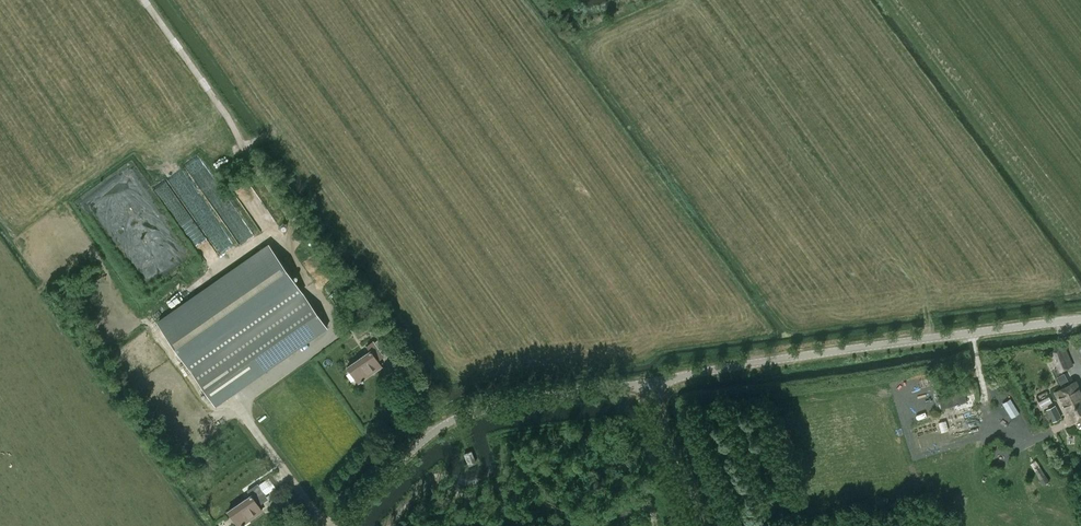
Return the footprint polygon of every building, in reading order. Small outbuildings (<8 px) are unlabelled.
[(245,223),(198,158),(191,162),(186,165),(233,231),(245,223)] [(160,322),(217,405),(326,328),(269,246),(160,322)] [(371,350),(348,366),(359,382),(381,366),(376,359),(382,355),(373,342),(368,346),(371,350)] [(1050,351),(1057,367),(1054,368),(1057,377),(1064,387),(1055,392),(1059,399),(1061,398),(1073,421),(1080,417),(1080,389),(1076,380),(1070,383),(1064,373),(1063,374),(1061,369),(1073,365),(1064,345),(1050,351)] [(1056,405),(1047,409),(1053,422),(1063,417),(1056,405)] [(465,454),(470,465),(475,463),(471,452),(465,454)] [(267,480),(261,483),(266,492),(272,489),(267,480)] [(228,511),(238,525),(239,525),(262,511),(256,502),(265,496),(258,484),(248,491),(251,496),(228,511)]
